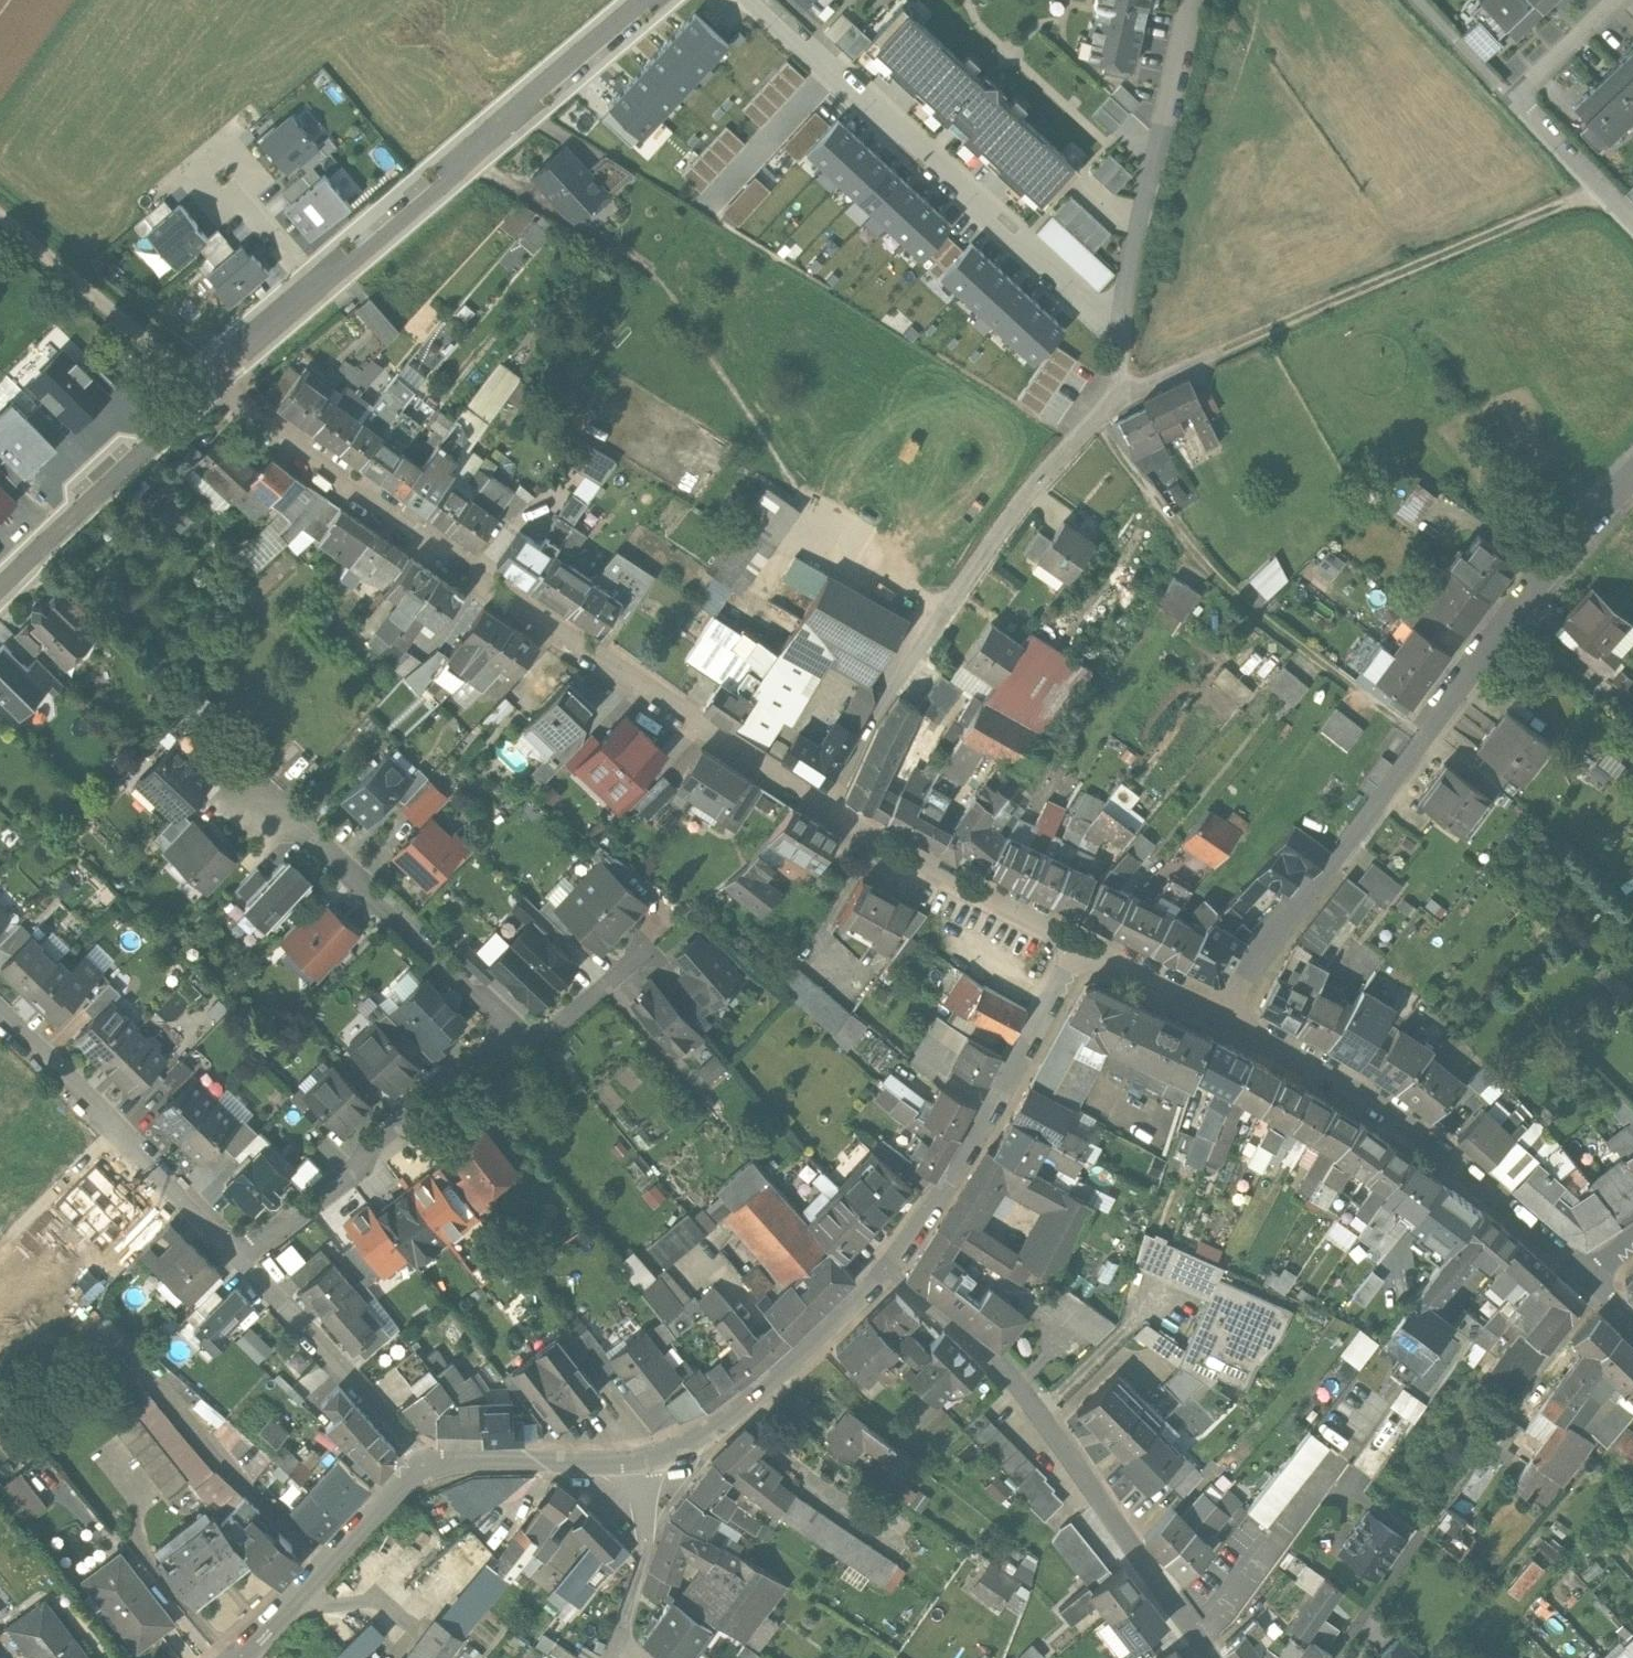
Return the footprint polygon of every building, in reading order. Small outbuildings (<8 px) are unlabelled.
[(814,9),(823,0),(804,0),(814,9)] [(1146,0),(1095,0),(1093,5),(1097,6),(1094,22),(1090,22),(1087,36),(1090,37),(1086,54),(1105,59),(1131,64),(1132,65),(1146,0)] [(1497,39),(1507,29),(1515,37),(1542,11),(1531,0),(1479,0),(1482,3),(1471,14),(1477,21),(1478,19),(1497,39)] [(1542,11),(1553,0),(1531,0),(1542,11)] [(979,78),(902,6),(871,39),(864,47),(1041,211),(1079,170),(1000,97),(1004,92),(984,73),(979,78)] [(728,44),(694,13),(677,32),(711,63),(728,44)] [(843,50),(861,30),(843,14),(825,33),(843,50)] [(1484,61),(1502,44),(1497,39),(1478,19),(1477,21),(1460,36),(1484,61)] [(864,47),(871,39),(861,30),(843,50),(853,59),(864,47)] [(711,63),(677,32),(660,50),(693,81),(711,63)] [(1617,65),(1632,82),(1632,49),(1617,65)] [(693,81),(660,50),(643,69),(676,100),(693,81)] [(1128,77),(1131,64),(1105,59),(1102,72),(1128,77)] [(1632,119),(1632,82),(1617,65),(1595,86),(1630,123),(1632,119)] [(676,100),(643,69),(626,87),(659,118),(676,100)] [(1140,102),(1120,84),(1111,93),(1131,111),(1140,102)] [(1607,144),(1630,123),(1595,86),(1573,107),(1583,118),(1589,125),(1607,144)] [(659,118),(626,87),(608,106),(610,108),(639,136),(641,137),(659,118)] [(1092,114),(1112,132),(1129,114),(1109,95),(1092,114)] [(639,136),(610,108),(601,118),(630,146),(639,136)] [(274,125),(257,140),(275,162),(277,160),(286,170),(297,161),(298,163),(318,146),(292,116),(277,128),(274,125)] [(855,135),(838,119),(806,151),(823,167),(855,135)] [(1598,153),(1607,144),(1589,125),(1580,134),(1598,153)] [(855,135),(823,167),(839,183),(871,150),(855,135)] [(318,146),(298,163),(307,173),(312,168),(337,147),(328,137),(318,146)] [(594,210),(610,196),(588,172),(566,147),(533,177),(566,214),(578,204),(589,205),(594,210)] [(871,150),(839,183),(855,198),(886,165),(871,150)] [(1131,174),(1109,153),(1091,172),(1113,193),(1131,174)] [(588,172),(610,196),(633,174),(605,156),(588,172)] [(886,165),(855,198),(871,213),(902,179),(886,165)] [(307,173),(282,193),(291,204),(321,178),(312,168),(307,173)] [(291,204),(284,209),(309,239),(350,205),(325,175),(321,178),(291,204)] [(902,179),(871,213),(887,227),(918,194),(902,179)] [(1625,194),(1632,202),(1632,186),(1625,194)] [(918,194),(887,227),(903,242),(934,209),(918,194)] [(1110,232),(1070,195),(1052,214),(1092,251),(1110,232)] [(181,204),(146,234),(175,268),(198,248),(208,239),(195,224),(197,222),(181,204)] [(934,209),(903,242),(920,257),(951,224),(934,209)] [(1115,272),(1092,251),(1052,214),(1036,232),(1098,290),(1115,272)] [(218,231),(208,239),(198,248),(207,258),(227,241),(218,231)] [(990,259),(971,242),(939,275),(959,293),(990,259)] [(250,256),(241,246),(208,275),(216,284),(213,287),(230,306),(268,273),(252,254),(250,256)] [(990,259),(959,293),(977,310),(1008,276),(990,259)] [(1008,276),(977,310),(995,327),(1027,294),(1008,276)] [(1027,294),(995,327),(1014,344),(1045,311),(1027,294)] [(389,321),(369,298),(356,309),(376,333),(389,321)] [(344,309),(347,313),(356,306),(352,302),(344,309)] [(1045,311),(1014,344),(1033,362),(1064,328),(1045,311)] [(62,351),(31,382),(75,425),(106,394),(62,351)] [(359,368),(348,357),(336,367),(358,392),(384,368),(373,356),(359,368)] [(300,372),(276,407),(312,432),(333,403),(337,398),(300,372)] [(376,403),(387,391),(381,386),(384,382),(380,378),(365,395),(376,403)] [(1148,409),(1158,427),(1190,412),(1210,450),(1221,444),(1189,379),(1144,402),(1148,409)] [(399,394),(394,391),(391,394),(387,391),(376,403),(385,411),(399,394)] [(398,413),(401,410),(406,404),(400,399),(392,408),(398,413)] [(0,415),(0,451),(25,475),(35,465),(33,462),(53,442),(12,402),(0,415)] [(360,422),(333,403),(312,432),(339,451),(360,422)] [(1148,409),(1114,427),(1132,460),(1166,444),(1157,427),(1158,427),(1148,409)] [(379,436),(358,465),(381,482),(381,481),(402,452),(421,425),(401,410),(398,413),(383,431),(379,436)] [(360,422),(339,451),(358,465),(357,465),(358,465),(379,436),(383,431),(376,426),(372,431),(360,422)] [(402,452),(381,481),(391,488),(401,495),(429,455),(430,455),(439,443),(443,437),(434,430),(413,460),(402,452)] [(203,455),(194,465),(194,466),(231,501),(247,484),(259,471),(221,436),(203,455)] [(429,455),(401,495),(424,512),(445,483),(433,474),(450,451),(439,443),(430,455),(429,455)] [(584,443),(565,463),(601,484),(616,463),(584,443)] [(194,466),(194,465),(203,455),(191,444),(158,479),(171,491),(194,466)] [(305,486),(271,458),(259,471),(247,484),(280,512),(305,486)] [(479,488),(488,475),(476,467),(467,480),(479,488)] [(7,495),(17,486),(0,470),(0,488),(7,495)] [(471,499),(449,530),(475,549),(497,518),(496,518),(499,514),(514,492),(489,474),(488,475),(479,488),(471,499)] [(424,512),(449,530),(471,499),(446,481),(445,483),(424,512)] [(514,492),(499,514),(511,522),(535,497),(519,485),(514,492)] [(14,502),(7,495),(0,488),(0,516),(14,502)] [(548,536),(559,544),(572,526),(587,504),(575,496),(548,536)] [(374,532),(340,509),(328,525),(330,527),(319,542),(333,552),(332,553),(345,562),(342,566),(346,569),(374,532)] [(1063,523),(1050,540),(1038,558),(1069,580),(1095,544),(1063,523)] [(572,526),(559,544),(558,546),(572,556),(590,531),(583,526),(580,531),(572,526)] [(408,555),(374,532),(346,569),(350,572),(353,568),(365,576),(367,574),(382,586),(393,571),(395,572),(408,555)] [(1035,561),(1038,558),(1050,540),(1039,532),(1024,553),(1035,561)] [(540,547),(520,533),(498,565),(516,578),(530,587),(552,555),(558,546),(559,544),(548,536),(540,547)] [(1478,535),(1452,571),(1487,597),(1513,561),(1478,535)] [(1316,567),(1331,577),(1343,559),(1328,549),(1316,567)] [(552,555),(530,587),(556,605),(578,572),(552,555)] [(1275,557),(1249,581),(1269,600),(1289,580),(1275,557)] [(438,578),(411,558),(388,590),(396,596),(401,600),(390,615),(388,613),(375,632),(390,644),(392,642),(438,578)] [(1449,568),(1424,602),(1445,617),(1464,631),(1488,597),(1487,597),(1452,571),(1449,568)] [(596,599),(602,590),(611,576),(601,570),(584,591),(596,599)] [(803,619),(882,666),(910,620),(833,573),(803,619)] [(713,608),(726,584),(714,577),(701,601),(713,608)] [(1160,603),(1186,619),(1203,593),(1177,577),(1160,603)] [(453,588),(438,578),(392,642),(404,649),(426,618),(439,628),(464,594),(454,587),(453,588)] [(602,590),(596,599),(584,591),(566,612),(579,620),(601,635),(622,603),(602,590)] [(1594,590),(1564,623),(1583,640),(1598,654),(1604,647),(1606,649),(1630,622),(1594,590)] [(54,604),(76,627),(85,618),(58,591),(49,599),(54,604)] [(755,698),(754,699),(761,704),(766,697),(790,713),(825,656),(791,633),(788,637),(730,593),(714,616),(731,627),(740,633),(743,629),(777,653),(765,671),(749,694),(755,698)] [(1418,597),(1410,609),(1437,628),(1445,617),(1424,602),(1418,597)] [(30,609),(29,619),(34,624),(25,633),(37,645),(63,670),(91,641),(76,627),(54,604),(45,613),(40,608),(30,609)] [(511,626),(484,608),(462,641),(459,639),(447,657),(470,673),(477,666),(511,626)] [(1414,625),(1431,637),(1437,628),(1410,609),(1403,618),(1413,626),(1414,625)] [(969,660),(999,680),(1022,645),(993,625),(969,660)] [(1394,651),(1430,678),(1451,652),(1431,637),(1414,625),(1413,626),(1394,651)] [(511,626),(477,666),(470,673),(464,680),(480,690),(503,668),(513,675),(537,643),(511,626)] [(740,633),(731,627),(719,643),(726,649),(709,665),(717,670),(742,653),(765,671),(777,653),(743,629),(740,633)] [(37,645),(25,633),(21,628),(13,636),(29,653),(37,645)] [(379,653),(390,644),(375,632),(367,642),(379,653)] [(986,700),(1046,739),(1090,674),(1030,634),(1022,645),(999,680),(986,700)] [(1598,654),(1583,640),(1573,652),(1603,678),(1619,660),(1606,649),(1604,647),(1598,654)] [(16,718),(26,708),(25,699),(36,698),(43,690),(45,689),(24,669),(1,646),(0,647),(0,702),(16,718)] [(443,664),(447,657),(437,650),(435,652),(404,678),(414,689),(443,664)] [(1390,690),(1410,704),(1430,678),(1394,651),(1374,676),(1373,678),(1390,690)] [(35,658),(24,669),(45,689),(43,690),(50,697),(62,684),(35,658)] [(1382,700),(1390,690),(1373,678),(1374,676),(1362,667),(1353,678),(1382,700)] [(1307,691),(1282,671),(1266,690),(1292,710),(1307,691)] [(941,676),(926,698),(948,713),(963,691),(941,676)] [(596,709),(567,682),(528,723),(554,748),(549,754),(551,756),(568,738),(596,709)] [(737,693),(719,682),(703,708),(732,728),(754,699),(755,698),(749,694),(740,689),(737,693)] [(850,704),(867,714),(874,702),(873,697),(856,693),(850,704)] [(968,726),(986,700),(974,696),(959,720),(968,726)] [(754,699),(732,728),(767,750),(790,713),(766,697),(761,704),(754,699)] [(479,724),(489,734),(514,708),(503,698),(479,724)] [(926,698),(918,710),(920,711),(919,712),(940,724),(948,713),(926,698)] [(878,729),(906,740),(919,712),(920,711),(918,710),(900,699),(899,701),(878,729)] [(996,812),(1008,795),(1025,771),(1037,754),(1046,739),(986,700),(968,726),(950,756),(990,780),(977,799),(996,812)] [(820,748),(798,736),(782,760),(824,787),(867,714),(850,704),(820,748)] [(178,741),(193,754),(215,731),(190,709),(168,731),(178,741)] [(1338,711),(1320,731),(1349,753),(1365,731),(1338,711)] [(1486,756),(1511,775),(1521,782),(1551,744),(1508,712),(1479,750),(1486,756)] [(600,743),(581,763),(582,764),(600,782),(645,735),(635,726),(633,728),(623,719),(600,743)] [(847,800),(872,813),(884,787),(906,740),(878,729),(847,800)] [(581,763),(600,743),(591,734),(578,747),(564,763),(574,772),(582,764),(581,763)] [(645,735),(600,782),(618,800),(637,781),(661,756),(651,746),(653,743),(645,735)] [(564,763),(578,747),(568,738),(551,756),(549,754),(530,774),(542,785),(564,763)] [(1064,750),(1046,739),(1037,754),(1054,765),(1064,750)] [(175,820),(182,812),(210,781),(188,760),(193,754),(178,741),(137,785),(173,819),(175,820)] [(719,761),(705,752),(702,750),(690,767),(692,768),(680,787),(696,797),(705,783),(721,794),(724,789),(730,793),(741,775),(725,765),(720,761),(719,761)] [(1478,768),(1501,789),(1511,775),(1486,756),(1478,768)] [(385,757),(341,800),(366,824),(393,795),(409,779),(408,778),(385,757)] [(1417,800),(1466,837),(1467,835),(1461,831),(1486,797),(1492,801),(1493,800),(1493,799),(1467,780),(1444,764),(1417,800)] [(1467,780),(1493,799),(1501,789),(1478,768),(1477,767),(1467,780)] [(409,779),(393,795),(403,804),(424,782),(427,778),(416,768),(408,778),(409,779)] [(647,817),(675,788),(662,776),(647,791),(634,804),(647,817)] [(916,812),(936,823),(945,807),(944,806),(957,785),(945,778),(942,783),(938,780),(939,779),(937,777),(920,806),(916,812)] [(634,804),(647,791),(637,781),(618,800),(610,808),(620,818),(634,804)] [(424,782),(403,804),(406,806),(403,809),(418,824),(442,799),(424,782)] [(920,806),(884,787),(872,813),(938,850),(952,832),(936,823),(916,812),(920,806)] [(952,832),(938,850),(956,861),(959,856),(984,870),(1020,817),(1006,805),(1011,799),(1008,795),(996,812),(977,799),(952,832)] [(1035,828),(1053,838),(1054,837),(1066,811),(1048,802),(1035,828)] [(1091,822),(1123,847),(1135,832),(1103,807),(1091,822)] [(838,837),(793,809),(758,852),(774,864),(781,855),(778,852),(781,847),(818,869),(838,837)] [(1210,811),(1185,843),(1216,867),(1247,826),(1237,817),(1230,826),(1210,811)] [(173,843),(192,822),(182,812),(175,820),(173,819),(161,832),(173,843)] [(1062,842),(1078,849),(1085,836),(1091,822),(1075,815),(1069,828),(1062,841),(1062,842)] [(429,821),(395,856),(428,887),(461,851),(429,821)] [(170,869),(181,880),(192,878),(206,891),(234,862),(192,822),(173,843),(164,852),(176,863),(170,869)] [(1244,892),(1231,905),(1242,914),(1271,882),(1292,892),(1305,871),(1314,874),(1332,850),(1297,828),(1280,851),(1280,852),(1259,875),(1244,892)] [(1085,836),(1078,849),(1094,857),(1101,843),(1085,836)] [(1062,842),(1062,841),(1054,837),(1053,838),(1045,853),(1054,857),(1062,842)] [(1018,840),(1001,878),(1012,884),(1017,886),(1026,890),(1045,853),(1018,840)] [(1045,853),(1026,890),(1051,902),(1078,849),(1062,842),(1054,857),(1045,853)] [(631,868),(598,845),(589,854),(601,866),(603,864),(620,880),(631,868)] [(1078,849),(1051,902),(1077,914),(1104,861),(1094,857),(1078,849)] [(1129,849),(1111,869),(1129,877),(1143,861),(1129,849)] [(766,874),(774,864),(758,852),(747,866),(760,877),(747,895),(778,925),(797,901),(788,894),(785,898),(766,882),(770,877),(766,874)] [(1357,882),(1365,889),(1383,866),(1374,859),(1357,882)] [(293,908),(291,906),(292,902),(299,894),(305,894),(306,895),(313,887),(309,883),(312,881),(290,860),(288,863),(285,860),(268,878),(248,900),(246,901),(250,905),(245,909),(267,929),(271,925),(275,928),(293,908)] [(601,866),(581,888),(624,929),(646,905),(620,880),(603,864),(601,866)] [(1377,898),(1376,898),(1387,906),(1405,884),(1383,866),(1365,889),(1377,898)] [(248,900),(268,878),(257,868),(237,890),(248,900)] [(1213,887),(1231,905),(1244,892),(1225,874),(1213,887)] [(1349,876),(1299,937),(1317,952),(1347,914),(1357,922),(1376,898),(1377,898),(1365,889),(1357,882),(1349,876)] [(1134,893),(1132,896),(1113,932),(1114,933),(1114,932),(1150,950),(1171,915),(1171,914),(1192,891),(1172,879),(1152,903),(1134,893)] [(912,908),(862,880),(842,916),(873,933),(869,938),(886,948),(897,930),(912,908)] [(1101,881),(1082,916),(1113,932),(1132,896),(1101,881)] [(559,910),(557,912),(575,929),(601,953),(624,929),(581,888),(559,910)] [(531,922),(542,933),(552,922),(539,910),(525,897),(513,909),(529,924),(531,922)] [(539,910),(552,922),(568,938),(575,929),(557,912),(559,910),(548,900),(539,910)] [(1622,911),(1632,921),(1632,900),(1622,911)] [(1193,928),(1204,934),(1208,928),(1213,923),(1214,923),(1223,914),(1208,901),(1195,915),(1195,921),(1197,923),(1193,928)] [(924,915),(912,908),(897,930),(910,937),(924,915)] [(294,947),(294,948),(321,973),(335,958),(338,960),(348,949),(345,947),(355,936),(327,911),(311,929),(294,947)] [(1193,928),(1171,915),(1150,950),(1183,966),(1204,934),(1193,928)] [(290,953),(294,948),(294,947),(311,929),(301,919),(279,943),(290,953)] [(28,931),(18,922),(7,933),(0,940),(0,943),(8,951),(28,931)] [(529,924),(510,944),(555,986),(576,965),(542,933),(531,922),(529,924)] [(1213,923),(1208,928),(1204,934),(1183,966),(1215,982),(1225,979),(1224,979),(1247,940),(1214,923),(1213,923)] [(110,930),(91,950),(109,967),(127,947),(110,930)] [(53,962),(36,946),(39,942),(28,931),(8,951),(11,955),(0,966),(24,990),(53,962)] [(692,986),(711,1007),(743,979),(724,957),(721,960),(699,935),(677,955),(689,969),(682,975),(692,986)] [(1293,945),(1262,1012),(1298,1031),(1308,1012),(1316,995),(1327,971),(1330,967),(1317,959),(1317,952),(1299,937),(1293,945)] [(495,973),(489,967),(490,965),(467,944),(456,956),(485,983),(495,973)] [(489,967),(495,973),(534,1009),(555,986),(510,944),(490,965),(489,967)] [(348,949),(338,960),(346,968),(356,957),(348,949)] [(80,991),(98,973),(82,957),(68,971),(55,959),(53,962),(24,990),(53,1018),(80,991)] [(774,983),(834,1035),(851,1014),(789,961),(774,983)] [(89,1000),(107,982),(98,973),(80,991),(89,1000)] [(93,1017),(109,1000),(109,1001),(118,992),(107,982),(89,1000),(82,1007),(93,1017)] [(406,1013),(432,1041),(444,1041),(447,1045),(456,1036),(453,1033),(464,1022),(453,1011),(455,1010),(455,1005),(448,998),(443,997),(442,999),(425,982),(400,1006),(406,1013)] [(1094,983),(1084,986),(1067,1017),(1086,1025),(1082,1033),(1106,1045),(1129,1000),(1094,983)] [(655,985),(634,1004),(675,1050),(696,1032),(672,1004),(655,985)] [(692,986),(672,1004),(696,1032),(698,1034),(711,1023),(703,1014),(711,1007),(692,986)] [(1026,1009),(983,989),(968,1016),(1012,1040),(1026,1009)] [(101,1063),(135,1028),(136,1027),(109,1001),(109,1000),(93,1017),(74,1037),(101,1063)] [(1209,1037),(1129,1000),(1106,1045),(1169,1076),(1192,1086),(1202,1054),(1204,1055),(1212,1038),(1209,1036),(1209,1037)] [(374,1024),(394,1044),(405,1033),(395,1023),(378,1005),(365,1017),(373,1025),(374,1024)] [(1344,1020),(1327,1046),(1346,1056),(1361,1034),(1368,1022),(1350,1010),(1344,1020)] [(1324,1021),(1308,1012),(1298,1031),(1327,1046),(1344,1020),(1331,1011),(1324,1021)] [(395,1023),(405,1033),(422,1051),(432,1041),(406,1013),(395,1023)] [(1086,1025),(1067,1017),(1031,1084),(1074,1107),(1098,1061),(1162,1091),(1169,1076),(1106,1045),(1082,1033),(1086,1025)] [(349,1048),(391,1093),(398,1092),(404,1087),(405,1079),(416,1068),(394,1044),(374,1024),(373,1025),(349,1048)] [(131,1092),(135,1088),(153,1068),(164,1057),(157,1050),(159,1049),(159,1042),(151,1035),(145,1035),(143,1037),(135,1028),(101,1063),(131,1092)] [(1397,1028),(1383,1048),(1374,1042),(1361,1062),(1360,1063),(1392,1085),(1397,1088),(1425,1057),(1430,1051),(1397,1028)] [(1000,1053),(967,1036),(958,1029),(942,1059),(985,1081),(1000,1053)] [(1346,1056),(1360,1063),(1361,1062),(1374,1042),(1361,1034),(1346,1056)] [(1251,1059),(1225,1045),(1205,1080),(1221,1089),(1218,1094),(1215,1092),(1210,1104),(1223,1112),(1225,1107),(1251,1059)] [(1464,1085),(1425,1057),(1397,1088),(1432,1116),(1464,1085)] [(163,1078),(158,1083),(169,1093),(192,1068),(182,1058),(163,1078)] [(1268,1069),(1251,1059),(1225,1107),(1223,1112),(1206,1156),(1220,1162),(1233,1137),(1227,1134),(1241,1106),(1243,1100),(1259,1110),(1278,1075),(1268,1069)] [(924,1060),(918,1067),(932,1078),(939,1069),(924,1060)] [(918,1067),(910,1061),(900,1073),(922,1091),(932,1078),(918,1067)] [(158,1083),(163,1078),(153,1068),(135,1088),(145,1097),(158,1083)] [(306,1095),(305,1096),(324,1116),(342,1134),(369,1108),(332,1070),(306,1095)] [(1305,1091),(1278,1075),(1259,1110),(1277,1120),(1273,1126),(1268,1129),(1267,1130),(1250,1163),(1252,1168),(1261,1173),(1267,1160),(1277,1142),(1287,1124),(1305,1091)] [(156,1117),(178,1138),(215,1100),(192,1078),(156,1117)] [(1012,1119),(1052,1140),(1059,1125),(1069,1109),(1029,1088),(1012,1119)] [(940,1089),(924,1119),(923,1119),(938,1128),(955,1137),(955,1135),(972,1106),(940,1089)] [(324,1116),(305,1096),(306,1095),(302,1090),(291,1100),(315,1124),(324,1116)] [(1332,1107),(1305,1091),(1287,1124),(1297,1130),(1311,1138),(1332,1107)] [(886,1109),(905,1123),(913,1113),(916,1108),(902,1098),(896,1093),(891,1098),(891,1101),(886,1109)] [(215,1100),(178,1138),(200,1159),(218,1140),(237,1121),(215,1100)] [(1206,1156),(1223,1112),(1210,1104),(1195,1139),(1186,1162),(1201,1169),(1206,1156)] [(1332,1107),(1311,1138),(1328,1148),(1324,1155),(1320,1152),(1303,1180),(1315,1188),(1332,1160),(1359,1123),(1332,1107)] [(1502,1125),(1484,1109),(1457,1139),(1488,1167),(1516,1138),(1502,1125)] [(1502,1125),(1516,1138),(1530,1123),(1526,1119),(1529,1115),(1524,1110),(1521,1114),(1516,1110),(1502,1125)] [(923,1119),(924,1119),(913,1113),(905,1123),(916,1132),(929,1145),(938,1128),(923,1119)] [(237,1121),(218,1140),(235,1156),(258,1132),(241,1116),(237,1121)] [(1017,1165),(1030,1171),(1042,1149),(1056,1157),(1062,1146),(1052,1140),(1012,1119),(994,1152),(1017,1165)] [(1389,1144),(1359,1123),(1332,1160),(1343,1167),(1342,1166),(1344,1162),(1365,1176),(1389,1144)] [(1287,1124),(1277,1142),(1288,1148),(1297,1130),(1287,1124)] [(1062,1146),(1081,1156),(1085,1149),(1080,1146),(1084,1139),(1059,1125),(1052,1140),(1062,1146)] [(929,1145),(916,1132),(905,1152),(920,1160),(915,1167),(935,1178),(959,1137),(955,1135),(955,1137),(938,1128),(929,1145)] [(258,1132),(235,1156),(233,1158),(243,1167),(260,1149),(261,1150),(270,1141),(259,1131),(258,1132)] [(1186,1162),(1195,1139),(1177,1131),(1169,1155),(1186,1162)] [(465,1175),(480,1194),(482,1193),(493,1184),(499,1185),(515,1172),(484,1132),(451,1158),(465,1175)] [(1632,1151),(1632,1137),(1632,1136),(1617,1148),(1624,1159),(1632,1151)] [(871,1150),(876,1155),(894,1173),(905,1159),(881,1139),(871,1150)] [(1577,1204),(1596,1189),(1563,1149),(1555,1140),(1549,1145),(1555,1153),(1543,1163),(1577,1204)] [(1410,1160),(1389,1144),(1365,1176),(1378,1185),(1375,1189),(1371,1191),(1361,1205),(1372,1213),(1385,1194),(1410,1160)] [(1081,1156),(1062,1146),(1056,1157),(1053,1162),(1078,1175),(1081,1170),(1076,1168),(1082,1156),(1081,1156)] [(277,1189),(288,1177),(287,1176),(261,1150),(260,1149),(243,1167),(226,1184),(226,1191),(234,1198),(240,1198),(255,1212),(266,1200),(269,1203),(276,1203),(280,1199),(280,1192),(277,1189)] [(948,1213),(966,1224),(967,1222),(969,1224),(998,1181),(1006,1185),(1017,1165),(994,1152),(988,1149),(948,1213)] [(1624,1159),(1632,1170),(1632,1151),(1624,1159)] [(876,1155),(842,1190),(876,1223),(909,1188),(894,1173),(876,1155)] [(307,1156),(287,1176),(288,1177),(305,1193),(325,1173),(307,1156)] [(1610,1172),(1612,1174),(1596,1189),(1621,1224),(1632,1216),(1632,1170),(1624,1159),(1610,1172)] [(1315,1188),(1309,1197),(1324,1206),(1337,1186),(1345,1174),(1343,1167),(1332,1160),(1315,1188)] [(1410,1160),(1385,1194),(1372,1213),(1369,1218),(1384,1229),(1395,1214),(1393,1209),(1397,1203),(1416,1217),(1441,1182),(1410,1160)] [(1515,1190),(1542,1164),(1538,1160),(1512,1188),(1515,1190)] [(790,1282),(819,1313),(854,1277),(840,1261),(808,1224),(784,1198),(774,1184),(751,1162),(717,1192),(732,1209),(723,1217),(785,1287),(790,1282)] [(109,1247),(137,1219),(144,1212),(126,1194),(123,1197),(115,1190),(119,1186),(95,1163),(53,1206),(102,1254),(109,1247)] [(1577,1204),(1543,1163),(1542,1164),(1515,1190),(1562,1231),(1585,1247),(1621,1224),(1596,1189),(1577,1204)] [(926,1194),(935,1178),(915,1167),(909,1164),(901,1176),(926,1194)] [(1031,1267),(1054,1280),(1091,1204),(1030,1171),(1017,1165),(1006,1185),(1044,1205),(1039,1214),(1049,1219),(1026,1263),(1031,1267)] [(482,1193),(480,1194),(465,1175),(452,1185),(477,1215),(491,1204),(482,1193)] [(429,1176),(408,1192),(446,1241),(467,1225),(442,1193),(429,1176)] [(1309,1197),(1315,1188),(1303,1180),(1293,1195),(1297,1198),(1301,1192),(1309,1197)] [(1455,1244),(1482,1214),(1441,1182),(1416,1217),(1410,1226),(1432,1242),(1423,1252),(1439,1264),(1443,1258),(1455,1244)] [(442,1193),(467,1225),(477,1216),(477,1215),(452,1185),(442,1193)] [(1352,1195),(1337,1186),(1324,1206),(1338,1215),(1350,1198),(1352,1195)] [(808,1224),(840,1261),(876,1223),(842,1190),(841,1190),(808,1224)] [(408,1192),(377,1217),(407,1256),(414,1266),(446,1241),(408,1192)] [(715,1215),(726,1204),(717,1195),(706,1205),(715,1215)] [(1361,1205),(1350,1198),(1338,1215),(1356,1227),(1350,1236),(1355,1239),(1369,1218),(1372,1213),(1361,1205)] [(384,1273),(407,1256),(377,1217),(369,1207),(347,1225),(360,1242),(384,1273)] [(1482,1214),(1455,1244),(1474,1261),(1491,1276),(1520,1242),(1484,1212),(1482,1214)] [(938,1228),(956,1240),(966,1224),(948,1213),(938,1228)] [(688,1215),(647,1249),(664,1269),(705,1235),(688,1215)] [(1384,1229),(1369,1218),(1355,1239),(1347,1251),(1360,1261),(1372,1244),(1378,1249),(1390,1233),(1384,1229)] [(148,1246),(156,1238),(137,1219),(109,1247),(128,1266),(148,1246)] [(955,1243),(1004,1274),(1021,1285),(1031,1267),(1026,1263),(1016,1256),(969,1224),(967,1222),(966,1224),(956,1240),(955,1243)] [(154,1264),(182,1236),(169,1224),(156,1238),(148,1246),(157,1256),(152,1262),(154,1264)] [(928,1243),(947,1258),(955,1243),(956,1240),(938,1228),(928,1243)] [(1134,1265),(1210,1298),(1218,1280),(1224,1268),(1148,1234),(1144,1232),(1134,1265)] [(216,1270),(182,1236),(154,1264),(189,1299),(190,1297),(215,1272),(216,1270)] [(384,1273),(360,1242),(342,1255),(361,1281),(366,1287),(384,1273)] [(1554,1273),(1520,1242),(1491,1276),(1476,1295),(1493,1309),(1496,1305),(1499,1308),(1507,1314),(1530,1287),(1537,1292),(1554,1273)] [(947,1258),(928,1243),(906,1278),(929,1295),(986,1340),(1000,1323),(980,1304),(939,1273),(947,1258)] [(1474,1261),(1455,1244),(1443,1258),(1439,1264),(1383,1338),(1420,1366),(1451,1326),(1430,1309),(1474,1261)] [(320,1250),(292,1274),(304,1288),(332,1264),(320,1250)] [(665,1325),(684,1309),(636,1256),(620,1267),(648,1300),(665,1325)] [(332,1264),(304,1288),(324,1312),(353,1288),(332,1264)] [(1268,1281),(1283,1291),(1295,1274),(1281,1264),(1268,1281)] [(775,1323),(790,1340),(819,1313),(790,1282),(785,1287),(775,1297),(768,1290),(772,1286),(756,1266),(742,1279),(751,1290),(749,1292),(750,1293),(775,1323)] [(1372,1269),(1353,1294),(1364,1303),(1383,1278),(1372,1269)] [(198,1306),(224,1281),(215,1272),(190,1297),(198,1306)] [(1584,1301),(1554,1273),(1537,1292),(1550,1304),(1571,1320),(1584,1301)] [(749,1292),(751,1290),(742,1279),(738,1274),(734,1278),(736,1281),(731,1286),(724,1281),(720,1284),(736,1302),(750,1293),(749,1292)] [(1291,1312),(1218,1280),(1210,1298),(1186,1354),(1185,1355),(1219,1369),(1216,1376),(1246,1390),(1257,1365),(1281,1334),(1291,1312)] [(361,1281),(353,1288),(366,1303),(374,1297),(366,1287),(361,1281)] [(1039,1305),(1096,1345),(1115,1324),(1056,1282),(1039,1305)] [(353,1288),(324,1312),(352,1347),(353,1346),(371,1331),(371,1332),(380,1325),(369,1312),(367,1314),(362,1308),(366,1303),(353,1288)] [(228,1337),(224,1332),(251,1305),(236,1289),(194,1331),(214,1351),(228,1337)] [(708,1314),(714,1321),(730,1308),(714,1290),(699,1304),(689,1306),(684,1309),(665,1325),(674,1336),(699,1320),(708,1314)] [(999,1350),(1012,1337),(1029,1320),(990,1290),(980,1304),(1000,1323),(986,1340),(999,1350)] [(868,1319),(910,1364),(916,1370),(930,1356),(925,1351),(915,1341),(907,1333),(912,1329),(910,1326),(918,1318),(895,1294),(868,1319)] [(1471,1334),(1493,1309),(1476,1295),(1454,1323),(1471,1334)] [(1547,1351),(1571,1320),(1550,1304),(1529,1331),(1526,1335),(1547,1351)] [(740,1354),(739,1355),(754,1373),(790,1340),(775,1323),(757,1339),(730,1308),(714,1321),(718,1326),(740,1354)] [(1507,1314),(1499,1308),(1486,1324),(1510,1342),(1491,1370),(1518,1392),(1547,1351),(1526,1335),(1529,1331),(1507,1314)] [(718,1326),(714,1321),(708,1314),(699,1320),(710,1332),(718,1326)] [(1599,1314),(1573,1342),(1585,1354),(1582,1356),(1560,1386),(1555,1382),(1549,1389),(1555,1393),(1541,1411),(1545,1413),(1560,1424),(1601,1369),(1594,1362),(1620,1335),(1599,1314)] [(868,1319),(835,1349),(866,1381),(874,1374),(881,1382),(891,1372),(884,1364),(889,1359),(901,1371),(910,1364),(868,1319)] [(391,1337),(380,1325),(371,1332),(371,1331),(353,1346),(364,1360),(391,1337)] [(560,1343),(574,1360),(585,1352),(567,1329),(555,1338),(559,1343),(559,1344),(560,1343)] [(588,1329),(575,1339),(605,1377),(617,1368),(616,1367),(610,1359),(611,1359),(588,1329)] [(236,1344),(258,1366),(272,1352),(250,1330),(236,1344)] [(1185,1355),(1186,1354),(1151,1330),(1143,1342),(1180,1367),(1202,1382),(1211,1388),(1216,1376),(1219,1369),(1185,1355)] [(627,1345),(626,1356),(627,1358),(616,1367),(617,1368),(645,1405),(680,1378),(644,1332),(627,1345)] [(925,1351),(930,1356),(916,1370),(910,1364),(901,1371),(935,1404),(953,1386),(960,1394),(983,1371),(944,1332),(925,1351)] [(1620,1335),(1594,1362),(1601,1369),(1560,1424),(1550,1438),(1558,1443),(1567,1450),(1608,1394),(1617,1402),(1625,1392),(1632,1384),(1632,1347),(1620,1335)] [(538,1359),(578,1410),(600,1393),(574,1360),(560,1343),(559,1344),(559,1343),(538,1359)] [(424,1428),(437,1428),(436,1421),(460,1421),(459,1405),(456,1406),(455,1406),(415,1353),(396,1367),(417,1397),(405,1407),(424,1428)] [(683,1381),(682,1381),(706,1412),(707,1412),(739,1387),(754,1373),(739,1355),(726,1367),(722,1362),(703,1378),(697,1371),(693,1373),(683,1381)] [(538,1359),(517,1376),(518,1376),(517,1377),(530,1394),(556,1427),(578,1410),(538,1359)] [(673,1368),(683,1381),(693,1373),(685,1360),(673,1368)] [(459,1405),(480,1404),(482,1444),(525,1441),(525,1438),(523,1416),(514,1417),(512,1403),(488,1404),(468,1378),(464,1381),(451,1363),(435,1374),(456,1406),(459,1405)] [(1181,1404),(1202,1382),(1180,1367),(1162,1385),(1181,1404)] [(530,1394),(517,1377),(518,1376),(517,1376),(514,1371),(502,1380),(519,1403),(530,1394)] [(1115,1377),(1118,1374),(1117,1373),(1077,1413),(1123,1459),(1155,1428),(1164,1419),(1161,1417),(1158,1420),(1142,1404),(1145,1401),(1143,1399),(1140,1402),(1115,1377)] [(1401,1385),(1354,1459),(1378,1475),(1425,1401),(1401,1385)] [(396,1464),(397,1454),(339,1388),(324,1403),(337,1418),(326,1430),(379,1480),(396,1464)] [(1617,1402),(1619,1403),(1629,1412),(1632,1408),(1632,1400),(1625,1392),(1617,1402)] [(1619,1403),(1592,1435),(1607,1447),(1632,1416),(1629,1412),(1619,1403)] [(480,1404),(459,1405),(460,1421),(436,1421),(437,1428),(437,1443),(482,1444),(480,1404)] [(894,1450),(846,1413),(827,1437),(853,1457),(863,1444),(875,1453),(886,1461),(888,1458),(894,1450)] [(982,1413),(963,1431),(1019,1486),(1013,1492),(1044,1523),(1063,1504),(1046,1487),(1048,1485),(1045,1483),(1048,1480),(982,1413)] [(1550,1438),(1560,1424),(1545,1413),(1532,1431),(1521,1423),(1518,1428),(1532,1438),(1523,1449),(1535,1457),(1550,1438)] [(255,1432),(275,1447),(288,1430),(267,1415),(255,1432)] [(530,1416),(523,1416),(525,1438),(541,1437),(541,1429),(530,1416)] [(869,1427),(893,1447),(901,1437),(877,1417),(869,1427)] [(119,1435),(168,1497),(188,1482),(139,1420),(119,1435)] [(1155,1428),(1123,1459),(1120,1463),(1148,1491),(1161,1478),(1183,1456),(1155,1428)] [(730,1478),(734,1481),(758,1500),(769,1483),(744,1463),(762,1447),(745,1431),(712,1463),(729,1479),(730,1478)] [(1627,1431),(1616,1445),(1632,1458),(1632,1435),(1627,1431)] [(1558,1443),(1550,1438),(1535,1457),(1512,1487),(1525,1499),(1546,1472),(1540,1467),(1558,1443)] [(895,1450),(888,1458),(903,1470),(910,1460),(895,1448),(895,1450)] [(879,1470),(886,1461),(875,1453),(865,1466),(869,1470),(873,1465),(879,1470)] [(1183,1456),(1161,1478),(1172,1489),(1194,1467),(1183,1456)] [(310,1494),(340,1522),(370,1489),(339,1461),(334,1466),(326,1459),(312,1474),(302,1485),(310,1494)] [(302,1485),(312,1474),(300,1463),(289,1473),(302,1485)] [(712,1463),(690,1492),(727,1517),(733,1507),(736,1502),(725,1495),(734,1481),(730,1478),(729,1479),(712,1463)] [(1194,1467),(1172,1489),(1182,1499),(1203,1476),(1194,1467)] [(0,1486),(0,1493),(23,1521),(45,1503),(19,1470),(0,1486)] [(1280,1471),(1248,1512),(1267,1527),(1300,1486),(1280,1471)] [(214,1515),(221,1524),(245,1499),(215,1474),(196,1492),(214,1515)] [(769,1483),(758,1500),(771,1510),(796,1529),(800,1533),(804,1527),(800,1524),(807,1514),(769,1483)] [(1186,1524),(1192,1530),(1216,1504),(1214,1502),(1222,1493),(1214,1484),(1190,1509),(1192,1511),(1188,1516),(1188,1521),(1186,1524)] [(559,1487),(557,1487),(541,1508),(539,1510),(541,1511),(525,1532),(540,1545),(576,1501),(559,1487)] [(322,1541),(340,1522),(310,1494),(293,1514),(322,1541)] [(670,1517),(696,1532),(705,1538),(719,1517),(687,1496),(670,1517)] [(252,1563),(253,1564),(263,1553),(247,1524),(259,1512),(245,1499),(221,1524),(252,1563)] [(1377,1501),(1370,1512),(1403,1535),(1410,1525),(1377,1501)] [(1216,1504),(1192,1530),(1199,1536),(1202,1533),(1208,1534),(1212,1529),(1213,1529),(1227,1515),(1225,1513),(1229,1509),(1223,1504),(1220,1508),(1216,1504)] [(733,1507),(727,1517),(755,1535),(761,1526),(733,1507)] [(1237,1527),(1248,1512),(1241,1507),(1229,1522),(1237,1527)] [(1171,1510),(1143,1541),(1164,1560),(1192,1530),(1186,1524),(1171,1510)] [(1438,1521),(1456,1535),(1464,1523),(1445,1510),(1438,1521)] [(1368,1511),(1340,1551),(1376,1576),(1404,1537),(1403,1535),(1370,1512),(1368,1511)] [(585,1584),(601,1566),(610,1574),(627,1552),(588,1513),(574,1529),(592,1546),(572,1570),(585,1581),(585,1582),(584,1583),(585,1584)] [(195,1609),(252,1563),(221,1524),(214,1515),(156,1561),(195,1609)] [(670,1517),(652,1568),(675,1579),(684,1584),(694,1560),(708,1568),(721,1549),(695,1534),(696,1532),(670,1517)] [(1459,1558),(1469,1545),(1461,1538),(1456,1535),(1438,1521),(1429,1534),(1459,1558)] [(1060,1529),(1052,1541),(1089,1588),(1109,1572),(1071,1522),(1060,1529)] [(1461,1538),(1469,1545),(1475,1537),(1472,1535),(1475,1530),(1469,1526),(1461,1538)] [(1192,1530),(1164,1560),(1185,1579),(1213,1549),(1199,1536),(1192,1530)] [(502,1560),(497,1573),(508,1585),(534,1552),(538,1547),(540,1545),(525,1532),(502,1560)] [(719,1533),(714,1543),(733,1553),(735,1550),(740,1552),(743,1547),(719,1533)] [(1552,1561),(1559,1551),(1543,1540),(1536,1551),(1552,1561)] [(263,1553),(253,1564),(279,1587),(300,1566),(273,1541),(263,1553)] [(721,1549),(708,1568),(730,1581),(703,1615),(742,1641),(745,1638),(758,1647),(776,1622),(764,1613),(785,1585),(743,1559),(742,1561),(721,1549)] [(1279,1564),(1285,1568),(1294,1556),(1288,1552),(1279,1564)] [(1506,1588),(1517,1597),(1542,1567),(1531,1558),(1506,1588)] [(1001,1611),(1019,1578),(984,1560),(967,1593),(1001,1611)] [(142,1649),(171,1626),(134,1578),(128,1582),(113,1562),(83,1585),(121,1633),(127,1628),(142,1649)] [(463,1639),(508,1585),(497,1573),(487,1563),(439,1621),(463,1639)] [(1296,1582),(1313,1594),(1325,1578),(1307,1566),(1296,1582)] [(675,1579),(652,1568),(643,1593),(666,1603),(675,1579)] [(1112,1575),(1109,1572),(1089,1588),(1079,1595),(1088,1608),(1098,1601),(1112,1618),(1129,1604),(1130,1605),(1132,1604),(1131,1602),(1142,1594),(1122,1568),(1112,1575)] [(569,1602),(584,1583),(585,1582),(571,1571),(548,1600),(562,1611),(569,1602)] [(1313,1594),(1330,1606),(1341,1590),(1325,1578),(1313,1594)] [(585,1584),(584,1583),(569,1602),(578,1609),(593,1590),(585,1584)] [(1167,1625),(1142,1594),(1131,1602),(1132,1604),(1130,1605),(1129,1604),(1112,1618),(1136,1649),(1145,1641),(1167,1625)] [(1313,1594),(1291,1626),(1313,1641),(1323,1648),(1336,1630),(1320,1619),(1330,1606),(1313,1594)] [(1070,1622),(1088,1608),(1079,1595),(1060,1610),(1070,1622)] [(657,1622),(701,1653),(716,1633),(672,1601),(657,1622)] [(43,1605),(8,1632),(28,1657),(84,1657),(43,1605)] [(642,1643),(663,1657),(698,1657),(701,1653),(657,1622),(654,1619),(644,1633),(648,1635),(642,1643)] [(463,1639),(439,1621),(411,1657),(450,1657),(463,1639)] [(387,1640),(372,1624),(337,1657),(368,1657),(387,1640)] [(1226,1657),(1259,1657),(1251,1647),(1264,1635),(1256,1624),(1224,1655),(1226,1657)] [(1277,1625),(1266,1638),(1272,1644),(1284,1632),(1277,1625)] [(1400,1637),(1381,1655),(1384,1657),(1419,1657),(1400,1637)] [(1145,1641),(1136,1649),(1124,1657),(1152,1657),(1156,1655),(1145,1641)] [(1332,1654),(1323,1648),(1313,1641),(1302,1657),(1288,1647),(1283,1653),(1278,1650),(1275,1654),(1280,1657),(1329,1657),(1332,1654)] [(744,1645),(737,1655),(740,1657),(763,1657),(744,1645)] [(550,1657),(551,1657),(575,1657),(556,1647),(550,1657)]
